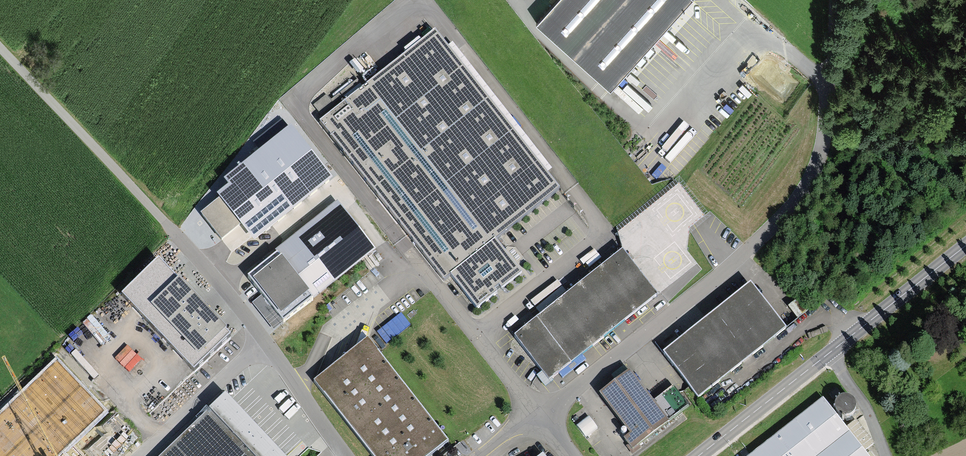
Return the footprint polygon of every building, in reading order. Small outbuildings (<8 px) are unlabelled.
[(536,21),(610,88),(689,0),(555,0),(536,21)] [(558,186),(436,30),(322,119),(445,275),(451,270),(478,304),(519,271),(492,237),(558,186)] [(220,201),(201,215),(231,254),(250,239),(254,244),(333,183),(291,129),(211,191),(220,201)] [(373,252),(340,210),(252,278),(285,320),(373,252)] [(654,294),(618,250),(510,337),(546,381),(654,294)] [(229,338),(159,263),(123,297),(193,372),(229,338)] [(781,328),(746,284),(659,354),(694,398),(781,328)] [(318,383),(375,455),(427,455),(445,443),(368,344),(318,383)] [(631,371),(599,395),(630,435),(624,440),(633,451),(690,407),(674,386),(654,401),(631,371)] [(225,394),(160,455),(285,455),(225,394)] [(821,401),(751,455),(864,455),(821,401)]
